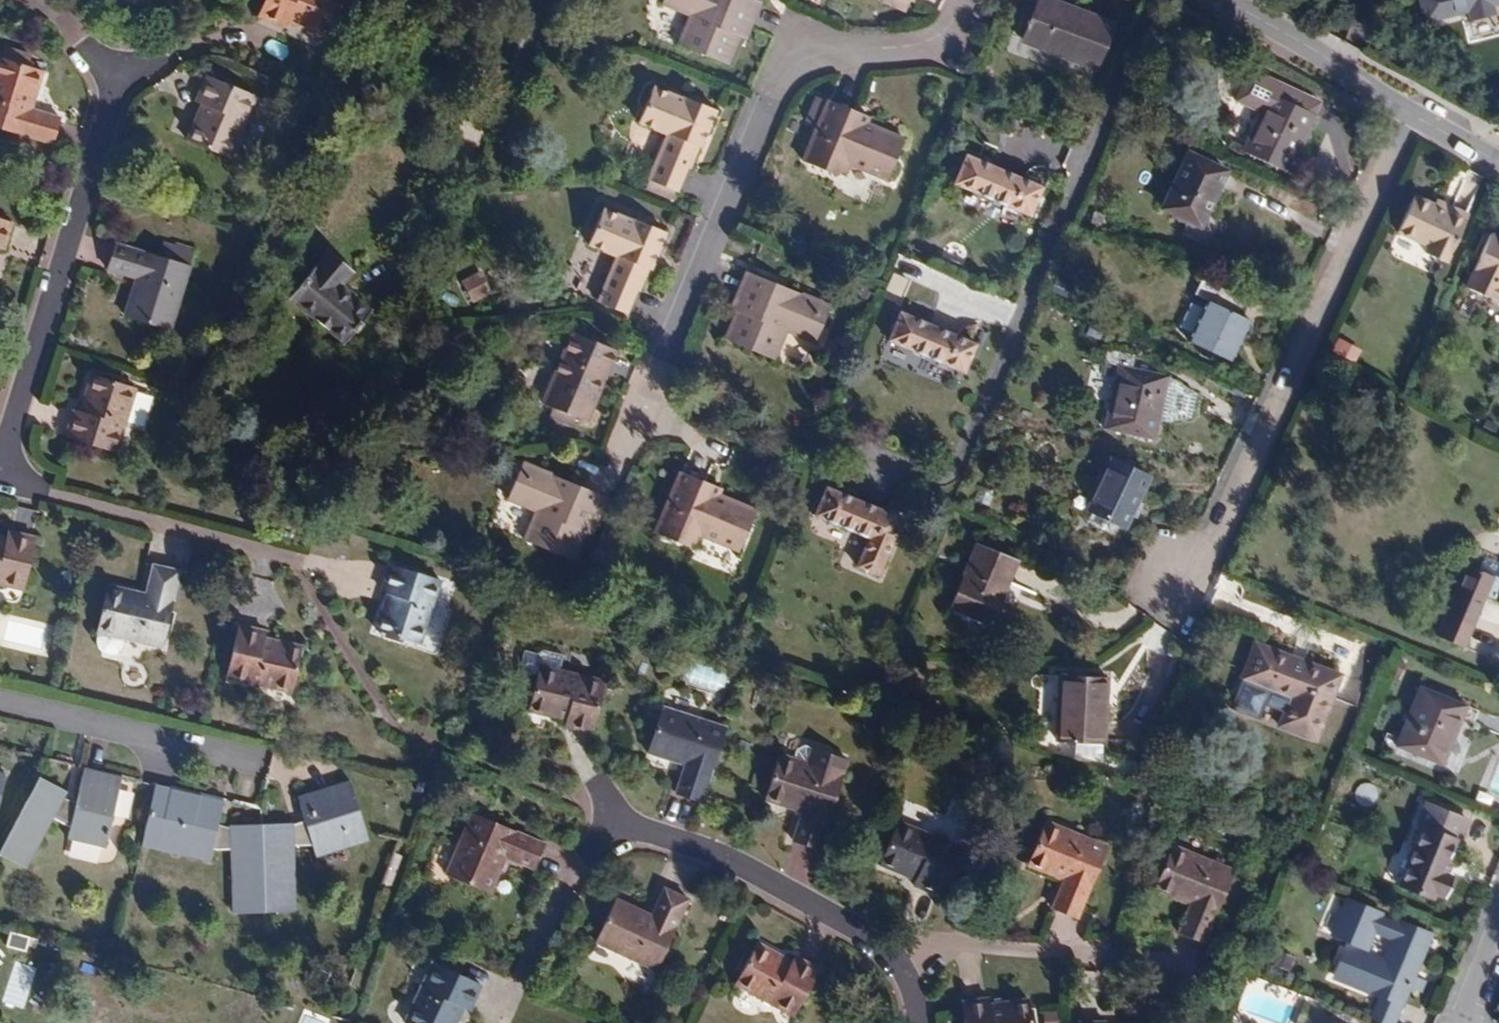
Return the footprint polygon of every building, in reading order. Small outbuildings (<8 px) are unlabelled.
[(333,3),(335,0),(266,0),(259,16),(282,27),(285,21),(320,35),(323,27),(333,3)] [(760,3),(754,0),(665,0),(663,5),(690,17),(679,44),(728,64),(740,36),(743,27),(750,29),(760,3)] [(879,2),(898,11),(903,0),(880,0),(879,2)] [(909,1),(906,0),(903,0),(898,11),(903,14),(909,1)] [(1112,24),(1047,0),(1038,0),(1022,43),(1095,71),(1112,24)] [(332,30),(342,7),(333,3),(323,27),(332,30)] [(746,39),(750,29),(743,27),(740,36),(746,39)] [(0,58),(0,59),(9,62),(13,52),(4,48),(0,58)] [(51,144),(58,118),(31,108),(42,74),(27,68),(31,58),(13,52),(9,62),(0,59),(0,127),(51,144)] [(1229,68),(1247,77),(1251,70),(1233,62),(1229,68)] [(1261,113),(1242,152),(1289,174),(1316,116),(1315,115),(1305,110),(1310,99),(1251,70),(1247,77),(1236,101),(1261,113)] [(229,156),(254,97),(205,77),(194,100),(201,104),(186,138),(229,156)] [(690,169),(715,112),(680,96),(679,99),(653,87),(638,123),(666,136),(644,190),(670,202),(685,167),(690,169)] [(884,180),(902,139),(867,124),(857,120),(859,114),(828,100),(826,102),(815,97),(807,115),(818,121),(816,125),(802,161),(819,168),(821,163),(837,171),(845,174),(849,166),(884,180)] [(1320,104),(1310,99),(1305,110),(1315,115),(1320,104)] [(867,124),(870,118),(859,114),(857,120),(867,124)] [(818,121),(807,115),(804,120),(816,125),(818,121)] [(1201,228),(1226,172),(1187,153),(1162,209),(1201,228)] [(1030,216),(1042,188),(967,157),(955,183),(1030,216)] [(837,171),(821,163),(819,168),(835,176),(837,171)] [(670,202),(644,190),(642,195),(669,205),(670,202)] [(1447,262),(1468,216),(1447,206),(1445,212),(1433,206),(1414,197),(1398,233),(1428,247),(1426,252),(1447,262)] [(1447,206),(1436,201),(1433,206),(1445,212),(1447,206)] [(650,270),(665,234),(631,219),(629,221),(603,210),(587,245),(616,258),(597,302),(626,313),(635,290),(639,292),(649,269),(650,270)] [(12,224),(0,220),(0,248),(3,250),(12,224)] [(1488,234),(1464,287),(1490,299),(1488,302),(1498,307),(1498,239),(1488,234)] [(169,328),(188,267),(115,244),(107,270),(135,279),(124,315),(169,328)] [(193,263),(197,249),(177,244),(173,258),(193,263)] [(371,309),(344,288),(353,274),(327,253),(290,299),(343,342),(371,309)] [(471,304),(494,292),(483,270),(460,282),(471,304)] [(824,316),(807,308),(810,298),(792,291),(790,296),(771,288),(772,283),(744,272),(733,299),(740,302),(736,311),(725,339),(773,359),(786,332),(813,343),(824,316)] [(1229,362),(1248,321),(1237,316),(1244,300),(1203,280),(1196,296),(1209,303),(1190,344),(1229,362)] [(792,291),(772,283),(771,288),(790,296),(792,291)] [(873,295),(865,292),(861,301),(869,304),(873,295)] [(824,316),(829,306),(810,298),(807,308),(824,316)] [(736,311),(740,302),(733,299),(729,308),(736,311)] [(963,372),(975,346),(900,315),(889,341),(963,372)] [(604,379),(617,351),(571,333),(542,404),(587,422),(599,392),(595,389),(600,378),(604,379)] [(1190,418),(1195,393),(1166,377),(1130,369),(1133,355),(1106,350),(1103,362),(1093,361),(1087,396),(1110,401),(1105,429),(1155,440),(1159,422),(1190,418)] [(65,435),(116,451),(126,422),(141,426),(149,397),(135,392),(135,390),(133,389),(89,376),(78,412),(73,411),(65,435)] [(599,392),(604,379),(600,378),(595,389),(599,392)] [(1126,529),(1151,479),(1110,460),(1087,510),(1092,512),(1120,526),(1126,529)] [(538,480),(541,470),(523,463),(519,473),(538,480)] [(596,526),(608,499),(581,487),(577,493),(556,485),(558,478),(541,470),(538,480),(519,473),(508,500),(535,511),(524,539),(573,560),(585,532),(590,522),(596,526)] [(737,552),(754,511),(719,495),(709,491),(711,485),(680,472),(654,532),(672,540),(674,536),(690,543),(697,546),(701,538),(737,552)] [(581,487),(558,478),(556,485),(577,493),(581,487)] [(719,495),(721,489),(711,485),(709,491),(719,495)] [(988,507),(994,493),(979,486),(974,501),(988,507)] [(901,520),(827,489),(814,516),(869,538),(857,567),(877,575),(901,520)] [(1115,536),(1120,526),(1092,512),(1087,523),(1115,536)] [(592,536),(596,526),(590,522),(585,532),(592,536)] [(33,537),(7,531),(5,537),(0,536),(0,584),(20,589),(33,537)] [(690,543),(674,536),(672,540),(688,548),(690,543)] [(992,624),(1016,563),(975,547),(951,607),(992,624)] [(161,647),(178,570),(153,565),(146,594),(109,585),(97,632),(101,633),(98,644),(102,651),(110,653),(118,648),(121,638),(161,647)] [(419,644),(440,581),(389,565),(380,590),(386,594),(374,629),(419,644)] [(1465,648),(1486,597),(1494,577),(1465,566),(1437,636),(1465,648)] [(1498,594),(1498,568),(1494,577),(1486,597),(1496,601),(1498,594)] [(289,693),(300,646),(264,637),(264,631),(239,625),(227,678),(289,693)] [(1332,698),(1340,677),(1255,644),(1241,681),(1288,701),(1283,713),(1277,727),(1337,750),(1359,709),(1332,698)] [(590,733),(602,681),(558,669),(560,660),(525,652),(519,672),(538,676),(529,710),(566,720),(564,726),(590,733)] [(689,682),(722,690),(726,672),(694,664),(689,682)] [(1105,743),(1109,680),(1058,677),(1055,741),(1076,742),(1102,743),(1105,743)] [(1288,701),(1241,681),(1231,705),(1249,713),(1255,701),(1283,713),(1288,701)] [(1442,764),(1465,708),(1420,689),(1397,745),(1442,764)] [(701,800),(724,728),(663,708),(648,753),(684,765),(675,792),(701,800)] [(1101,758),(1102,743),(1076,742),(1075,757),(1101,758)] [(795,750),(792,759),(806,763),(810,749),(803,746),(795,750)] [(792,759),(780,754),(765,799),(801,812),(792,840),(818,848),(841,775),(846,761),(810,749),(806,763),(792,759)] [(1498,751),(1487,799),(1498,802),(1498,751)] [(121,779),(82,769),(75,802),(63,799),(65,794),(38,779),(0,851),(0,853),(26,868),(55,815),(70,824),(67,838),(105,847),(121,779)] [(295,911),(294,846),(311,845),(315,857),(368,840),(350,782),(296,799),(303,822),(293,825),(293,824),(229,826),(229,828),(217,825),(222,802),(155,787),(141,845),(209,861),(212,849),(229,848),(231,913),(295,911)] [(1443,874),(1457,842),(1461,843),(1469,822),(1421,802),(1413,823),(1423,827),(1400,885),(1434,900),(1436,894),(1447,898),(1453,878),(1443,874)] [(532,868),(542,845),(471,815),(446,874),(490,893),(505,858),(532,868)] [(938,895),(957,847),(898,822),(881,866),(914,880),(912,885),(938,895)] [(1077,918),(1105,847),(1046,823),(1028,866),(1064,881),(1052,908),(1077,918)] [(1204,942),(1233,871),(1173,846),(1155,890),(1189,905),(1179,931),(1204,942)] [(654,971),(688,899),(664,888),(650,916),(616,900),(595,943),(654,971)] [(1414,977),(1430,937),(1399,924),(1383,963),(1347,948),(1335,979),(1382,998),(1402,1006),(1409,988),(1425,994),(1429,983),(1414,977)] [(792,1016),(817,969),(792,956),(789,962),(759,945),(736,986),(792,1016)] [(1289,972),(1294,959),(1280,953),(1275,966),(1289,972)] [(480,986),(431,964),(405,1022),(406,1022),(456,1022),(462,1010),(468,1012),(480,986)] [(1027,999),(990,1003),(989,998),(962,1002),(965,1022),(1030,1022),(1027,999)] [(1382,998),(1371,1022),(1399,1022),(1406,1007),(1402,1006),(1382,998)]
